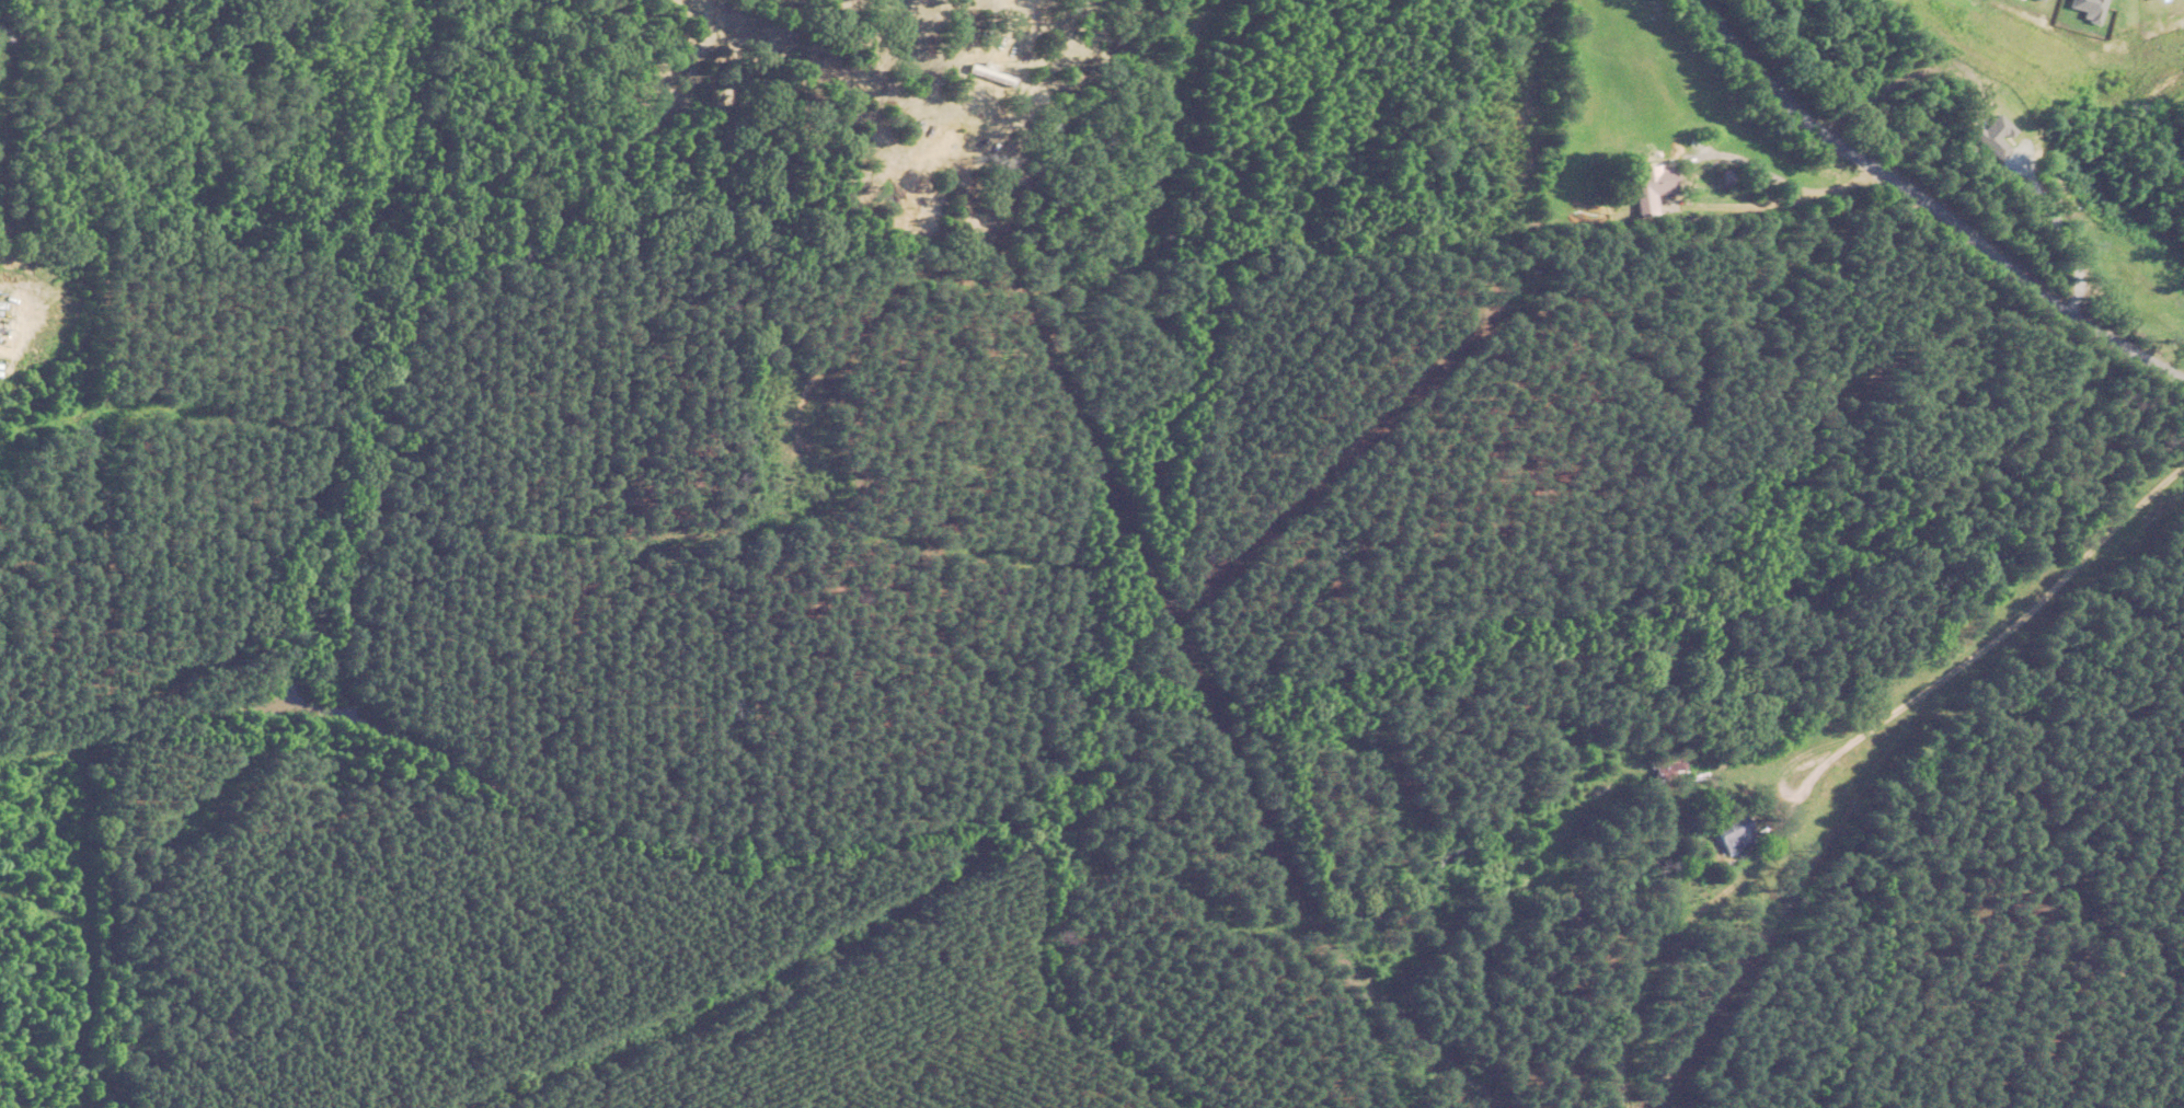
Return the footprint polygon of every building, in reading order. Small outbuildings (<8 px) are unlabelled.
[(1657,168),(1611,173),(1614,198),(1659,193),(1657,168)] [(1711,820),(1714,850),(1748,846),(1744,816),(1711,820)]
